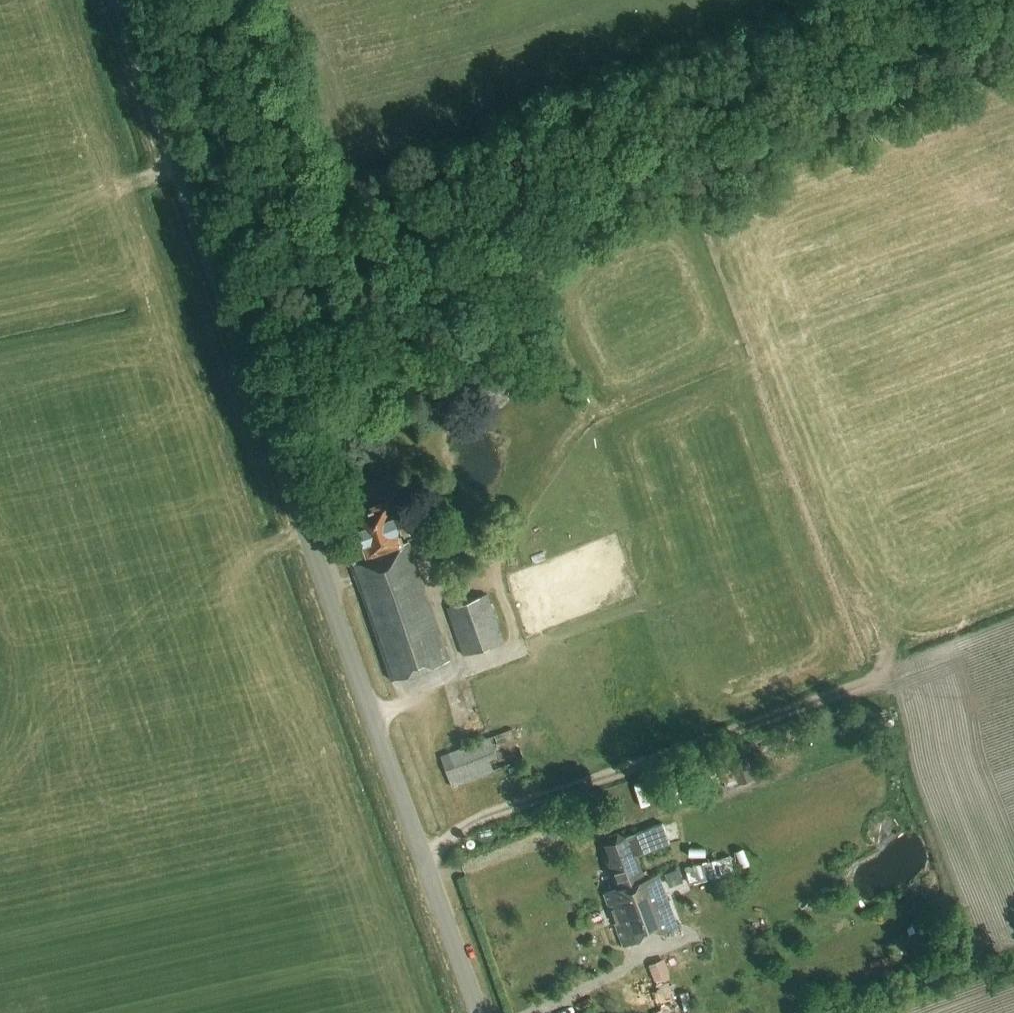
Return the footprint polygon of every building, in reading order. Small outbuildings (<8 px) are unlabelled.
[(346,567),(388,686),(447,665),(405,546),(398,549),(384,507),(363,515),(360,514),(354,516),(352,519),(348,520),(362,561),(346,567)] [(447,609),(463,656),(505,642),(489,594),(447,609)] [(515,727),(443,751),(454,782),(526,758),(515,727)] [(717,767),(726,791),(756,780),(744,748),(727,755),(730,762),(717,767)] [(603,825),(598,810),(587,814),(592,829),(603,825)] [(606,871),(615,893),(616,895),(644,885),(643,883),(639,872),(642,871),(639,862),(636,863),(634,860),(671,846),(663,826),(621,842),(614,838),(607,840),(601,848),(609,870),(606,871)] [(694,883),(739,867),(733,851),(689,867),(694,883)] [(616,895),(615,893),(603,898),(608,912),(613,910),(619,925),(613,928),(622,951),(676,931),(656,878),(643,883),(644,885),(616,895)] [(891,954),(932,936),(927,926),(886,944),(891,954)] [(651,963),(660,987),(648,992),(656,1012),(684,1002),(667,957),(651,963)]
